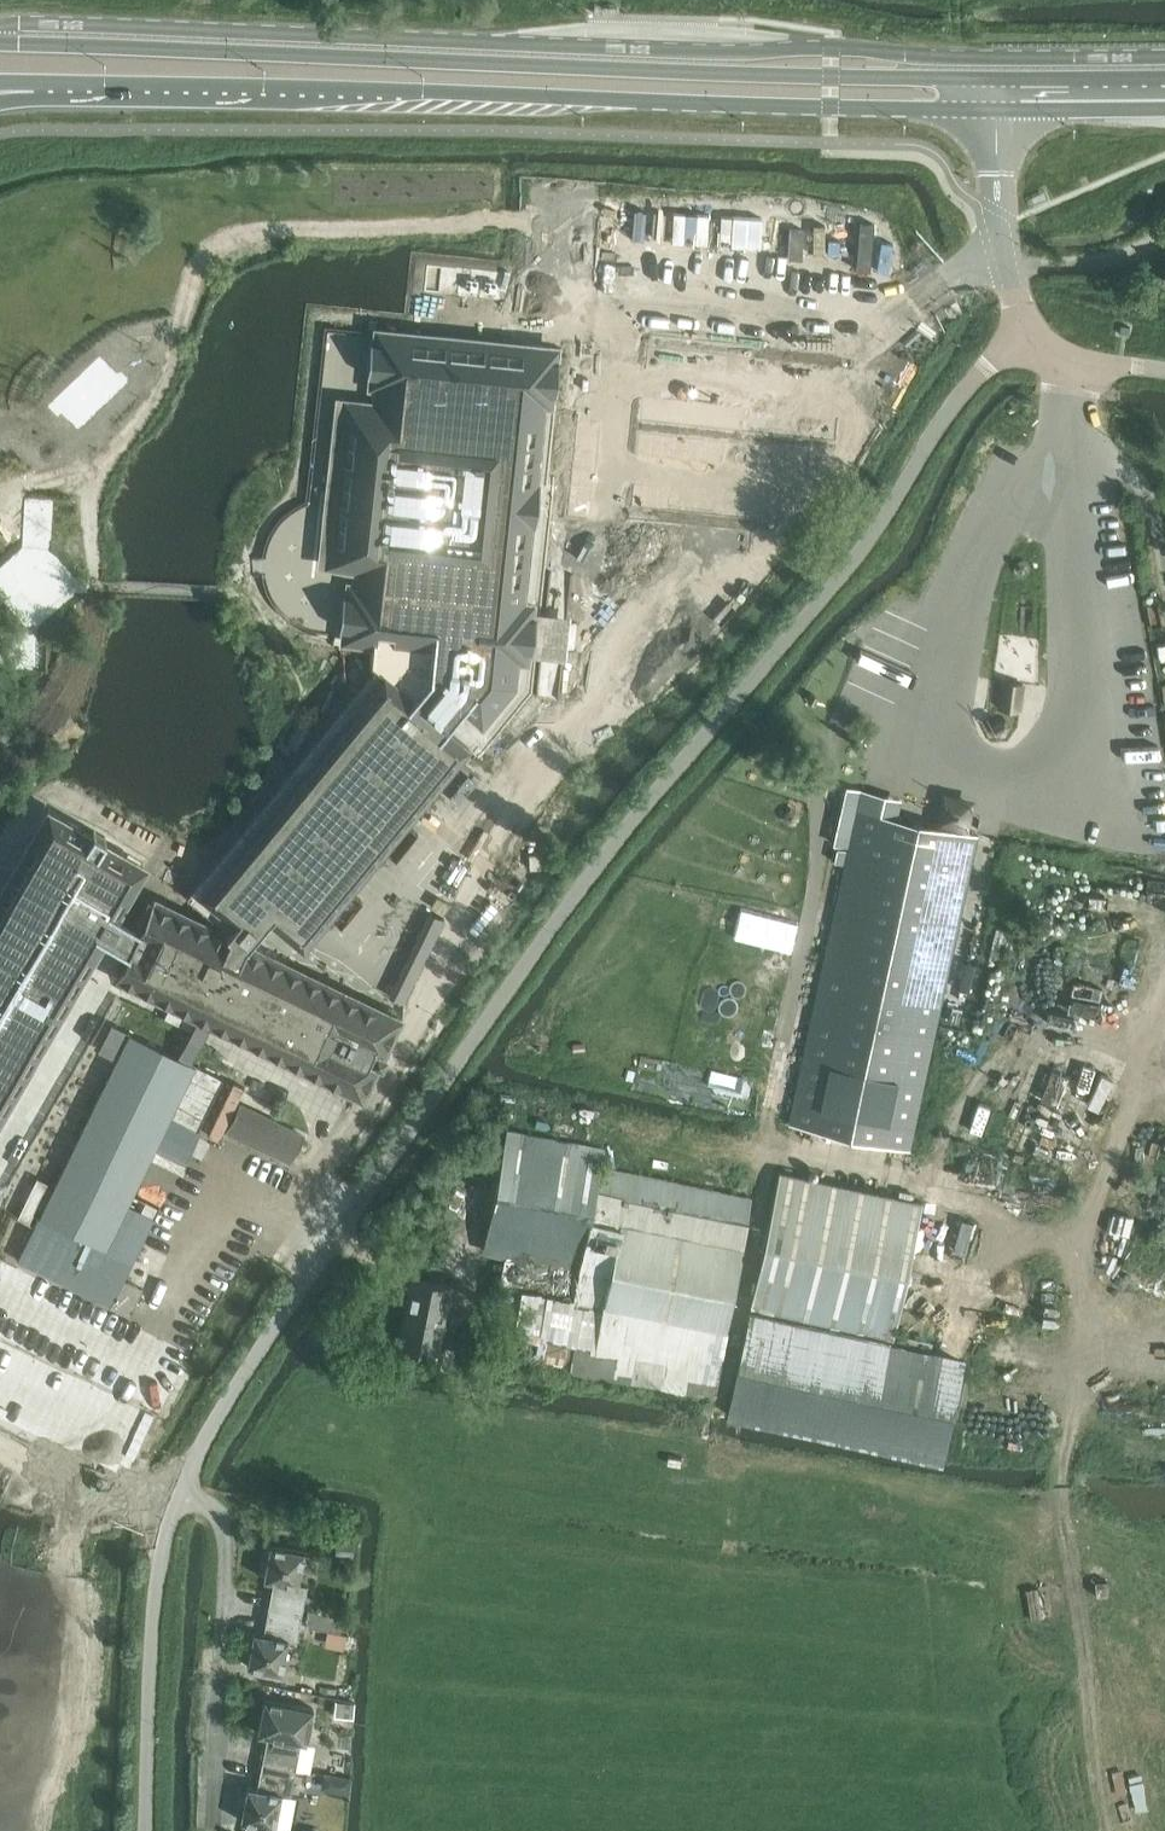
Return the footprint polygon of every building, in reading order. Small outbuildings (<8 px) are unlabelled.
[(478,368),(415,361),(410,410),(346,404),(329,570),(394,576),(390,610),(355,652),(404,694),(216,912),(207,930),(115,885),(79,959),(358,1095),(397,1016),(253,945),(273,922),(305,945),(470,744),(464,739),(500,695),(488,686),(500,567),(515,568),(520,525),(504,524),(507,490),(527,491),(529,471),(510,469),(512,445),(539,448),(548,365),(479,357),(478,368)] [(18,640),(16,672),(45,674),(47,641),(18,640)] [(1008,686),(999,685),(997,704),(1000,705),(999,711),(1003,711),(1002,719),(1018,721),(1022,683),(1008,682),(1008,686)] [(909,1149),(957,922),(976,836),(858,811),(791,1124),(909,1149)] [(43,1210),(18,1260),(111,1306),(160,1207),(134,1194),(157,1148),(186,1162),(201,1131),(198,1130),(224,1079),(130,1033),(112,1024),(99,1051),(117,1060),(54,1187),(37,1179),(26,1201),(19,1216),(30,1222),(37,1207),(43,1210)] [(305,1134),(241,1103),(226,1134),(290,1165),(305,1134)] [(558,1280),(575,1283),(600,1166),(603,1151),(508,1131),(485,1247),(530,1256),(521,1295),(553,1302),(558,1280)] [(750,1197),(600,1166),(575,1283),(570,1303),(723,1335),(750,1197)] [(891,1345),(919,1202),(778,1171),(750,1314),(822,1329),(891,1345)] [(438,1352),(451,1286),(413,1278),(409,1295),(412,1295),(402,1342),(400,1342),(399,1344),(438,1352)] [(590,1380),(591,1369),(711,1392),(719,1351),(551,1320),(551,1319),(498,1308),(489,1345),(492,1350),(488,1374),(555,1385),(560,1358),(569,1360),(568,1365),(570,1365),(568,1377),(590,1380)] [(944,1465),(966,1359),(891,1345),(822,1329),(750,1314),(728,1420),(944,1465)] [(337,1541),(335,1560),(352,1562),(354,1543),(337,1541)] [(269,1607),(302,1613),(307,1586),(299,1584),(305,1551),(270,1544),(264,1579),(274,1581),(269,1607)] [(302,1613),(269,1607),(264,1633),(254,1632),(248,1666),(282,1673),(288,1639),(297,1641),(302,1613)] [(343,1617),(309,1611),(307,1626),(340,1633),(343,1617)] [(301,1740),(308,1741),(314,1708),(264,1699),(257,1733),(268,1735),(263,1761),(295,1767),(301,1740)] [(336,1701),(335,1716),(354,1718),(356,1702),(336,1701)] [(295,1767),(263,1761),(257,1788),(247,1786),(241,1820),(275,1827),(281,1794),(290,1795),(295,1767)] [(349,1794),(352,1778),(337,1775),(334,1791),(349,1794)]
